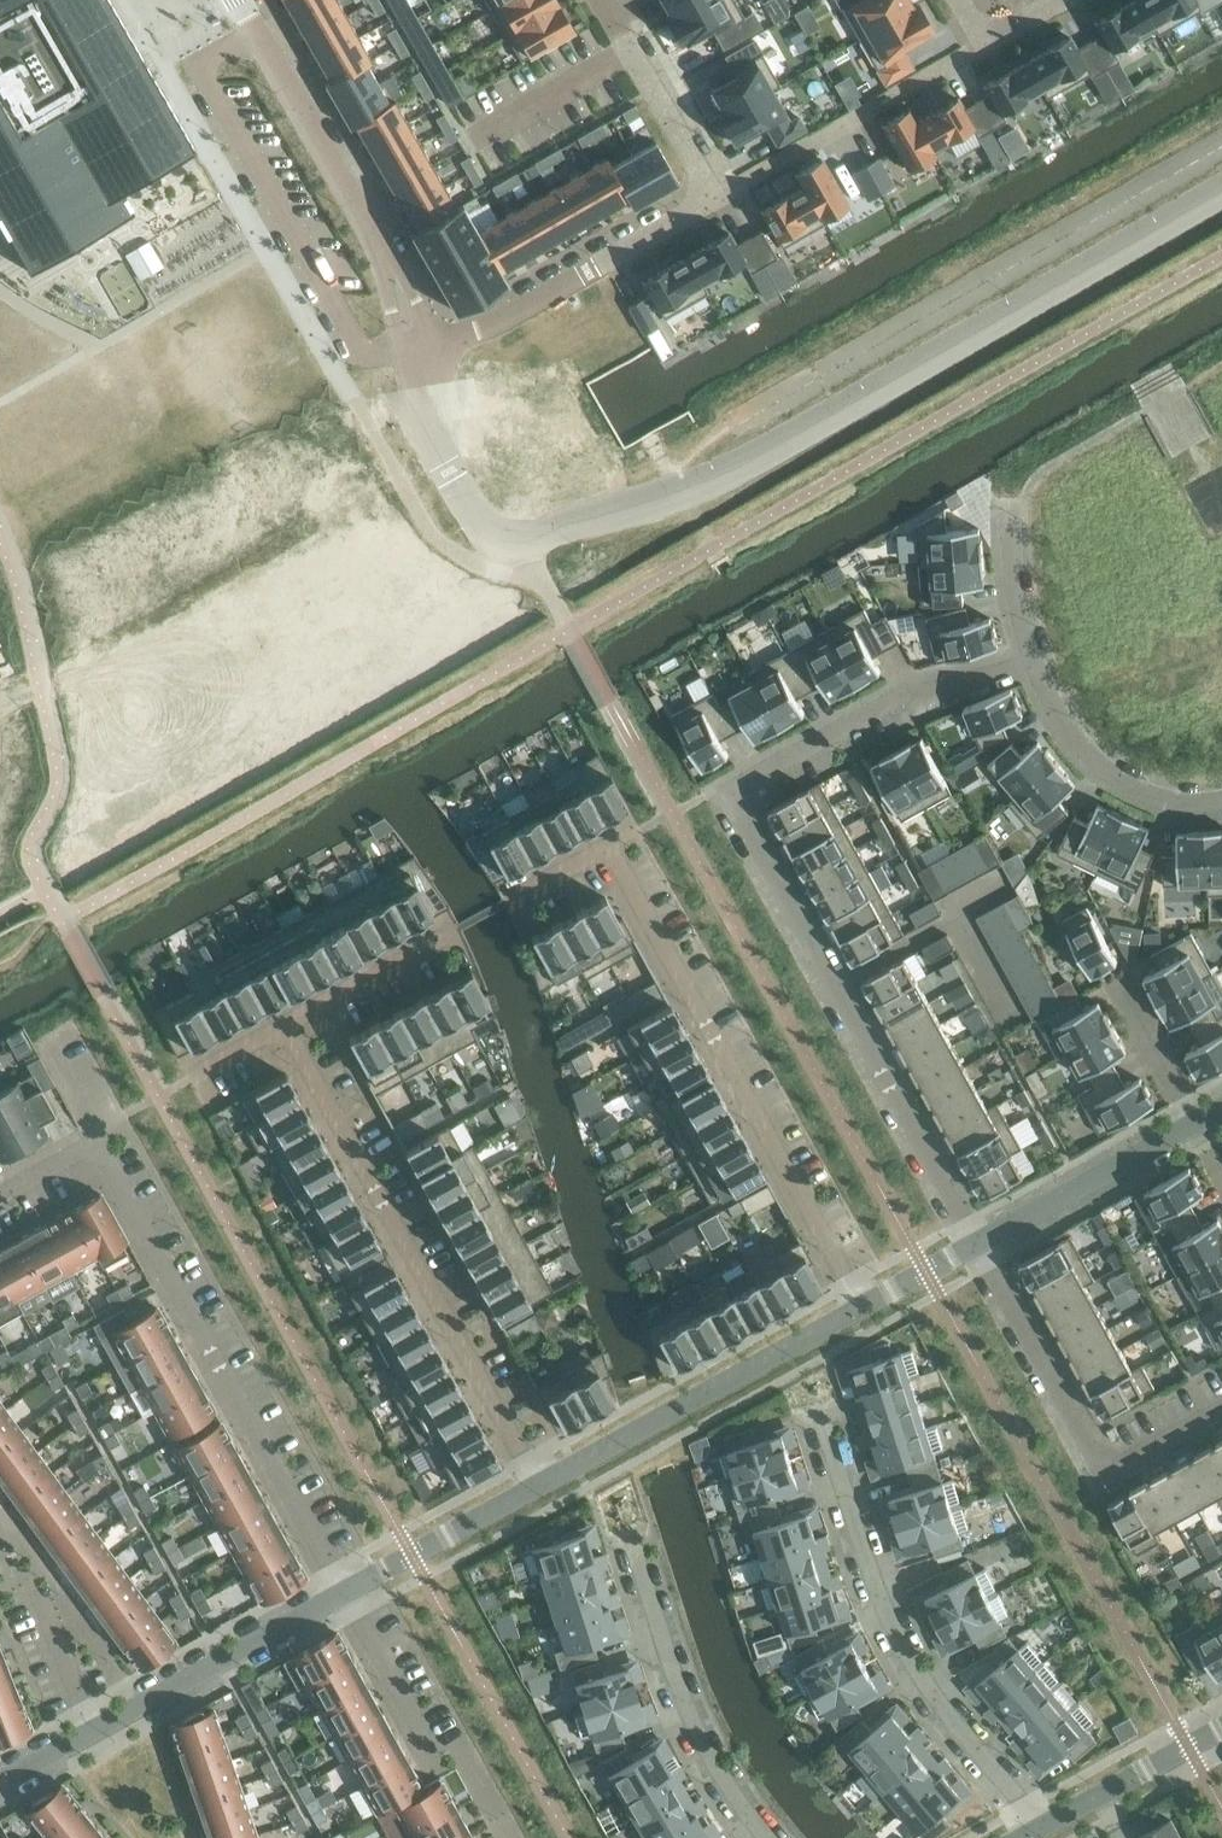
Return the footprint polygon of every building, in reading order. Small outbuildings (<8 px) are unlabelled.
[(29,274),(134,214),(122,194),(195,152),(107,0),(0,0),(0,224),(29,274)] [(293,18),(324,0),(283,0),(293,18)] [(293,18),(305,39),(346,15),(337,0),(324,0),(293,18)] [(369,2),(376,15),(385,10),(379,0),(373,0),(369,2)] [(389,1),(396,13),(409,6),(406,0),(391,0),(389,1)] [(491,9),(507,0),(486,0),(491,9)] [(491,9),(506,34),(559,3),(557,0),(507,0),(491,9)] [(671,17),(667,19),(668,20),(703,0),(661,0),(671,17)] [(668,20),(682,45),(712,28),(724,47),(760,26),(753,13),(744,18),(734,0),(703,0),(668,20)] [(764,1),(775,21),(793,11),(787,0),(765,0),(764,1)] [(859,39),(918,5),(917,4),(913,6),(909,0),(837,0),(859,39)] [(1089,41),(1105,69),(1119,61),(1114,53),(1154,29),(1156,29),(1139,0),(1132,0),(1095,22),(1101,33),(1102,34),(1089,41)] [(1156,29),(1154,29),(1157,34),(1200,10),(1202,13),(1216,5),(1213,0),(1139,0),(1156,29)] [(559,3),(506,34),(521,60),(574,29),(559,3)] [(807,32),(822,24),(809,3),(795,11),(807,32)] [(918,5),(859,39),(884,83),(913,67),(902,48),(932,30),(918,5)] [(346,15),(305,39),(317,60),(358,37),(346,15)] [(395,28),(387,33),(394,45),(402,40),(395,28)] [(424,31),(411,39),(419,53),(432,46),(424,31)] [(1069,36),(1027,61),(1042,87),(1041,88),(1046,98),(1089,73),(1091,77),(1105,69),(1089,41),(1077,49),(1069,36)] [(358,37),(317,60),(329,81),(324,84),(325,85),(371,58),(358,37)] [(402,40),(394,45),(401,57),(409,53),(402,40)] [(737,76),(711,91),(725,115),(720,117),(721,118),(780,85),(754,40),(726,56),(737,76)] [(432,46),(419,53),(428,68),(441,60),(440,60),(432,46)] [(371,58),(325,85),(337,106),(378,82),(366,62),(371,59),(371,58)] [(988,94),(976,101),(992,128),(1005,121),(1000,111),(1041,88),(1042,87),(1027,61),(984,85),(988,94)] [(418,71),(411,75),(418,88),(427,83),(419,71),(418,71)] [(848,107),(864,100),(852,73),(836,80),(848,107)] [(447,82),(439,87),(448,104),(449,104),(462,97),(461,96),(452,80),(447,82)] [(378,82),(337,106),(349,127),(395,101),(395,100),(390,103),(378,82)] [(427,83),(418,88),(425,100),(434,95),(427,83)] [(780,85),(721,118),(736,143),(766,126),(777,145),(805,129),(798,116),(789,121),(772,90),(780,86),(780,85)] [(916,122),(934,153),(974,130),(978,136),(992,128),(976,101),(963,108),(957,98),(916,122)] [(395,101),(349,127),(350,128),(355,125),(366,145),(407,122),(395,101)] [(635,105),(622,112),(627,120),(639,113),(635,105)] [(908,109),(882,124),(907,168),(934,153),(916,122),(915,121),(908,109)] [(444,113),(436,118),(443,130),(451,126),(444,113)] [(407,122),(366,145),(379,167),(420,143),(407,122)] [(602,124),(589,131),(594,139),(607,132),(602,124)] [(1013,124),(995,134),(1008,157),(1026,146),(1013,124)] [(451,126),(443,130),(450,143),(458,138),(451,126)] [(589,131),(577,138),(582,146),(594,139),(589,131)] [(655,141),(632,155),(655,196),(679,182),(655,141)] [(420,143),(379,167),(391,188),(432,165),(420,143)] [(559,148),(547,155),(552,164),(564,157),(559,148)] [(547,155),(534,162),(539,171),(552,164),(547,155)] [(632,155),(610,167),(628,199),(633,208),(655,196),(632,155)] [(468,156),(460,161),(467,173),(476,168),(468,156)] [(878,157),(865,165),(881,192),(894,185),(878,157)] [(605,158),(584,170),(607,211),(628,199),(610,167),(605,158)] [(822,159),(796,174),(803,187),(804,186),(822,218),(823,217),(847,203),(822,159)] [(432,165),(391,188),(401,206),(403,209),(444,186),(432,165)] [(865,165),(852,172),(868,199),(881,192),(865,165)] [(476,168),(467,173),(474,185),(483,181),(476,168)] [(584,170),(562,183),(585,224),(607,211),(584,170)] [(516,173),(504,180),(509,188),(521,181),(516,173)] [(504,180),(492,187),(497,195),(509,188),(504,180)] [(562,183),(541,195),(564,236),(585,224),(562,183)] [(444,186),(403,209),(415,230),(456,207),(456,206),(444,186)] [(803,187),(761,211),(782,247),(826,222),(823,217),(822,218),(804,186),(803,187)] [(541,195),(519,207),(542,248),(564,236),(541,195)] [(475,196),(463,203),(467,212),(480,204),(475,196)] [(415,230),(410,233),(416,244),(426,261),(449,301),(454,310),(506,280),(501,271),(501,272),(478,231),(467,212),(463,203),(462,203),(456,206),(456,207),(415,230)] [(519,207),(498,219),(522,260),(542,248),(519,207)] [(478,231),(501,272),(501,271),(522,260),(498,219),(478,231)] [(761,230),(748,238),(764,265),(777,257),(761,230)] [(729,232),(686,257),(701,283),(702,282),(742,259),(750,273),(764,265),(748,238),(737,244),(736,245),(729,232)] [(152,239),(128,249),(139,276),(163,265),(152,239)] [(686,257),(643,281),(664,318),(708,292),(702,282),(701,283),(686,257)] [(639,295),(626,302),(642,329),(655,322),(639,295)] [(661,324),(648,330),(661,355),(673,349),(661,324)] [(945,508),(917,525),(920,561),(984,556),(982,539),(980,539),(980,530),(980,528),(972,529),(965,529),(947,531),(945,508)] [(985,574),(984,556),(920,561),(923,606),(964,603),(963,587),(984,585),(984,583),(983,574),(985,574)] [(772,604),(764,609),(769,617),(777,612),(772,604)] [(926,618),(938,662),(998,646),(998,644),(997,644),(996,640),(998,640),(994,623),(992,624),(991,620),(991,618),(976,621),(977,621),(970,623),(966,608),(926,618)] [(865,609),(824,631),(855,687),(872,678),(871,676),(881,671),(873,657),(901,641),(887,615),(873,623),(865,609)] [(808,618),(784,628),(792,646),(816,635),(808,618)] [(824,631),(787,652),(809,692),(823,684),(831,698),(840,693),(841,695),(855,687),(824,631)] [(787,652),(749,673),(754,683),(780,729),(796,720),(795,718),(805,713),(797,699),(809,692),(787,652)] [(733,700),(721,707),(735,733),(747,726),(755,740),(765,735),(765,737),(780,729),(754,683),(730,696),(733,700)] [(964,707),(965,709),(975,733),(976,735),(982,749),(1009,738),(1003,724),(1016,719),(1023,716),(1022,714),(1020,710),(1022,709),(1016,694),(1014,694),(1012,690),(1013,690),(1012,688),(964,707)] [(673,715),(703,769),(708,766),(709,768),(724,759),(723,758),(729,755),(721,741),(735,733),(721,707),(713,693),(673,715)] [(911,742),(895,751),(925,808),(952,793),(929,751),(926,745),(922,738),(912,744),(911,742)] [(1012,743),(989,762),(1000,774),(1000,775),(1001,776),(1018,796),(1058,762),(1047,749),(1045,750),(1039,743),(1040,743),(1038,742),(1032,747),(1032,746),(1027,751),(1022,755),(1012,743)] [(981,748),(965,757),(973,770),(988,760),(981,748)] [(925,808),(895,751),(881,759),(882,761),(874,765),(872,766),(876,773),(902,820),(925,808)] [(598,753),(573,767),(603,821),(628,807),(598,753)] [(1018,796),(1009,804),(1028,826),(1038,838),(1047,830),(1070,811),(1059,799),(1064,794),(1070,790),(1075,785),(1074,783),(1068,777),(1069,775),(1058,762),(1018,796)] [(550,780),(549,780),(579,834),(603,821),(573,767),(572,767),(578,777),(555,790),(550,780)] [(977,770),(960,780),(969,795),(986,784),(977,770)] [(849,779),(856,792),(865,787),(858,774),(849,779)] [(549,780),(525,793),(555,847),(579,834),(549,780)] [(773,818),(782,833),(833,804),(821,782),(771,809),(775,817),(773,818)] [(865,787),(856,792),(863,804),(872,800),(865,787)] [(502,806),(501,807),(530,861),(555,847),(525,793),(524,794),(529,804),(507,816),(502,806)] [(785,839),(793,854),(845,826),(833,804),(782,833),(782,834),(784,833),(787,838),(785,839)] [(1075,816),(1057,853),(1097,872),(1125,815),(1109,807),(1108,809),(1100,805),(1098,804),(1095,811),(1092,817),(1089,823),(1075,816)] [(481,831),(464,840),(492,882),(530,861),(501,807),(476,820),(481,831)] [(1125,815),(1097,872),(1137,892),(1155,854),(1141,848),(1143,842),(1146,835),(1150,829),(1148,828),(1140,824),(1140,822),(1125,815)] [(873,822),(880,835),(888,830),(881,817),(873,822)] [(797,861),(805,876),(857,847),(845,826),(793,854),(794,855),(796,854),(799,860),(797,861)] [(888,830),(880,835),(887,847),(895,843),(888,830)] [(1206,831),(1209,895),(1221,894),(1221,830),(1206,831)] [(1178,855),(1162,856),(1164,885),(1180,885),(1182,885),(1207,883),(1208,895),(1209,895),(1205,831),(1188,832),(1188,834),(1179,834),(1177,834),(1177,842),(1178,855)] [(986,833),(972,841),(988,871),(1002,863),(986,833)] [(972,841),(959,848),(975,878),(988,871),(972,841)] [(809,882),(817,897),(869,869),(857,847),(805,876),(806,877),(808,876),(811,881),(809,882)] [(959,848),(946,856),(962,885),(975,878),(959,848)] [(946,856),(933,863),(949,892),(962,885),(946,856)] [(897,865),(904,878),(912,873),(905,860),(897,865)] [(403,861),(378,875),(408,929),(449,906),(421,864),(409,871),(403,861)] [(1014,865),(1027,900),(1039,895),(1027,861),(1014,865)] [(949,892),(933,863),(919,870),(935,899),(935,900),(949,892)] [(817,897),(818,898),(819,897),(823,903),(821,904),(829,919),(881,890),(869,869),(817,897)] [(912,873),(904,878),(911,890),(919,886),(912,873)] [(378,875),(354,888),(384,942),(408,929),(378,875)] [(354,888),(330,901),(360,955),(384,942),(354,888)] [(829,919),(830,920),(831,919),(834,924),(833,925),(841,940),(893,912),(881,890),(829,919)] [(1019,894),(1005,901),(1012,914),(1019,927),(1022,931),(1023,931),(1036,924),(1019,894)] [(605,896),(580,910),(610,964),(635,950),(629,940),(633,938),(622,917),(618,919),(605,896)] [(935,899),(910,913),(918,927),(943,914),(935,900),(935,899)] [(330,901),(306,914),(336,968),(360,955),(330,901)] [(977,917),(984,930),(1012,914),(1005,901),(977,917)] [(1112,964),(1117,961),(1114,955),(1110,948),(1087,907),(1061,921),(1074,944),(1065,949),(1076,967),(1084,963),(1091,976),(1097,972),(1098,974),(1113,966),(1112,964)] [(580,910),(556,923),(586,977),(610,964),(580,910)] [(893,912),(841,940),(842,941),(843,940),(846,946),(845,947),(853,963),(905,934),(893,912)] [(306,914),(282,928),(312,982),(336,968),(306,914)] [(1012,914),(984,930),(991,943),(1019,927),(1012,914)] [(556,923),(531,937),(543,960),(531,967),(539,990),(579,968),(585,978),(586,977),(556,923)] [(991,943),(998,955),(1028,939),(1023,931),(1022,931),(1019,927),(991,943)] [(282,928),(258,941),(288,995),(312,982),(282,928)] [(1160,930),(1145,931),(1146,948),(1160,941),(1160,930)] [(1214,972),(1213,971),(1191,932),(1151,955),(1159,969),(1145,977),(1150,986),(1148,987),(1157,1003),(1203,978),(1214,972)] [(923,947),(931,962),(955,948),(948,934),(923,947)] [(998,955),(1005,968),(1035,952),(1028,939),(998,955)] [(258,941),(234,954),(264,1008),(288,995),(258,941)] [(1005,968),(1012,981),(1042,965),(1035,952),(1005,968)] [(234,954),(210,968),(239,1022),(264,1008),(234,954)] [(875,1002),(876,1003),(917,980),(904,958),(863,981),(872,996),(874,996),(877,1001),(875,1002)] [(954,960),(940,968),(947,981),(961,973),(954,960)] [(1012,981),(1019,994),(1049,978),(1042,965),(1012,981)] [(210,968),(185,981),(215,1035),(239,1022),(210,968)] [(471,970),(446,984),(482,1049),(483,1049),(471,1028),(496,1014),(488,991),(484,994),(471,970)] [(1019,994),(1027,1007),(1056,991),(1049,978),(1019,994)] [(1217,1002),(1203,978),(1157,1003),(1165,1018),(1167,1017),(1172,1027),(1186,1019),(1193,1031),(1219,1017),(1212,1004),(1217,1002)] [(149,979),(141,983),(146,994),(155,989),(149,979)] [(636,1011),(665,994),(657,980),(628,996),(636,1011)] [(887,1024),(887,1025),(929,1002),(917,980),(876,1003),(884,1018),(885,1017),(889,1023),(887,1024)] [(190,991),(153,1012),(177,1056),(215,1035),(185,981),(190,991)] [(965,981),(947,991),(957,1009),(975,999),(965,981)] [(446,984),(422,998),(458,1063),(482,1049),(446,984)] [(1027,1007),(1034,1020),(1036,1018),(1063,1004),(1056,991),(1027,1007)] [(1115,1027),(1114,1026),(1106,1011),(1104,1012),(1099,1002),(1084,1010),(1077,996),(1063,1004),(1036,1018),(1058,1058),(1068,1053),(1115,1027)] [(422,998),(398,1011),(434,1076),(458,1063),(422,998)] [(629,1000),(614,1008),(620,1018),(635,1010),(629,1000)] [(899,1045),(899,1046),(941,1023),(929,1002),(887,1025),(896,1040),(897,1039),(900,1044),(899,1045)] [(684,1029),(683,1028),(670,1003),(626,1028),(640,1053),(684,1029)] [(981,1010),(970,1016),(977,1030),(989,1024),(981,1010)] [(398,1011),(373,1024),(409,1089),(434,1076),(398,1011)] [(1193,1031),(1201,1045),(1186,1053),(1190,1058),(1188,1059),(1196,1074),(1198,1073),(1201,1079),(1221,1067),(1221,1015),(1219,1017),(1193,1031)] [(911,1067),(911,1068),(953,1045),(941,1023),(899,1046),(908,1061),(909,1060),(912,1066),(911,1067)] [(373,1024),(348,1038),(361,1061),(357,1064),(368,1084),(397,1069),(409,1090),(409,1089),(373,1024)] [(989,1025),(976,1032),(981,1040),(988,1042),(996,1037),(989,1025)] [(574,1027),(559,1035),(566,1048),(581,1039),(574,1027)] [(1086,1074),(1092,1086),(1118,1072),(1112,1060),(1126,1052),(1121,1042),(1122,1041),(1115,1027),(1068,1053),(1082,1077),(1086,1074)] [(684,1029),(640,1053),(653,1076),(642,1082),(643,1083),(697,1053),(684,1029)] [(923,1088),(923,1089),(964,1066),(953,1045),(911,1068),(919,1083),(921,1082),(924,1087),(923,1088)] [(697,1053),(643,1083),(656,1107),(710,1077),(697,1053)] [(42,1090),(54,1083),(39,1056),(26,1063),(32,1074),(33,1073),(42,1090)] [(1001,1064),(988,1071),(993,1079),(1005,1073),(1006,1071),(1001,1064)] [(934,1110),(935,1111),(976,1088),(964,1066),(923,1089),(931,1104),(933,1103),(936,1109),(934,1110)] [(1018,1079),(1012,1068),(1006,1071),(1005,1073),(1011,1084),(1018,1079)] [(1118,1072),(1092,1086),(1078,1094),(1100,1134),(1155,1104),(1152,1098),(1153,1097),(1145,1083),(1143,1084),(1140,1078),(1126,1086),(1118,1072)] [(0,1091),(0,1104),(23,1146),(23,1145),(24,1145),(23,1145),(46,1132),(40,1121),(55,1113),(42,1090),(33,1073),(32,1074),(0,1091)] [(285,1073),(241,1097),(255,1121),(245,1127),(245,1128),(299,1098),(285,1073)] [(710,1077),(656,1107),(670,1131),(724,1101),(710,1077)] [(592,1080),(573,1091),(580,1114),(604,1101),(592,1080)] [(946,1131),(947,1132),(998,1104),(998,1103),(988,1108),(976,1088),(935,1111),(943,1126),(945,1125),(948,1130),(946,1131)] [(1032,1102),(1025,1089),(1016,1094),(1023,1107),(1032,1102)] [(509,1095),(493,1104),(505,1125),(521,1116),(509,1095)] [(299,1098),(245,1128),(259,1152),(313,1122),(299,1098)] [(724,1101),(670,1131),(683,1155),(737,1125),(724,1101)] [(0,1104),(0,1158),(22,1145),(22,1146),(23,1146),(0,1104)] [(958,1153),(959,1154),(1010,1125),(998,1104),(947,1132),(955,1147),(957,1146),(960,1152),(958,1153)] [(429,1125),(421,1110),(392,1127),(400,1141),(429,1125)] [(613,1113),(594,1124),(601,1136),(620,1125),(613,1113)] [(1033,1124),(1040,1137),(1049,1132),(1042,1119),(1033,1124)] [(226,1121),(215,1127),(222,1139),(233,1133),(226,1121)] [(259,1152),(259,1153),(269,1147),(282,1170),(326,1146),(313,1122),(259,1152)] [(737,1125),(683,1155),(696,1179),(750,1149),(737,1125)] [(970,1174),(971,1175),(1022,1147),(1010,1125),(959,1154),(967,1169),(969,1168),(972,1173),(970,1174)] [(449,1126),(405,1150),(418,1175),(462,1151),(462,1150),(449,1126)] [(1049,1132),(1040,1137),(1047,1149),(1056,1145),(1049,1132)] [(629,1140),(611,1149),(616,1158),(634,1149),(629,1140)] [(462,1151),(418,1175),(432,1199),(486,1169),(472,1144),(462,1150),(462,1151)] [(326,1146),(282,1170),(295,1194),(339,1170),(326,1146)] [(1022,1147),(971,1175),(979,1190),(981,1189),(985,1197),(1024,1175),(1012,1153),(1023,1148),(1022,1147)] [(750,1149),(696,1179),(710,1204),(764,1174),(750,1149)] [(1142,1194),(1135,1198),(1157,1237),(1159,1235),(1197,1214),(1190,1201),(1191,1201),(1197,1197),(1204,1193),(1203,1192),(1201,1188),(1202,1187),(1194,1172),(1193,1173),(1191,1169),(1190,1167),(1142,1194)] [(499,1193),(486,1169),(432,1199),(445,1223),(499,1193)] [(339,1170),(295,1194),(308,1218),(298,1223),(298,1224),(352,1194),(339,1170)] [(769,1183),(740,1199),(745,1209),(748,1214),(777,1197),(769,1183)] [(642,1191),(625,1201),(632,1213),(649,1203),(642,1191)] [(268,1192),(255,1199),(262,1211),(275,1204),(268,1192)] [(458,1247),(512,1217),(499,1193),(445,1223),(458,1247)] [(104,1266),(127,1253),(121,1242),(127,1240),(101,1194),(73,1210),(104,1266)] [(352,1194),(298,1224),(312,1248),(366,1218),(352,1194)] [(272,1207),(263,1212),(269,1223),(278,1218),(272,1207)] [(104,1266),(73,1210),(46,1224),(46,1223),(45,1223),(71,1270),(97,1256),(103,1267),(104,1266)] [(1109,1224),(1102,1211),(1093,1216),(1101,1228),(1109,1224)] [(717,1213),(699,1223),(712,1246),(730,1236),(717,1213)] [(1157,1237),(1162,1246),(1178,1274),(1188,1269),(1221,1250),(1221,1226),(1219,1221),(1218,1219),(1212,1223),(1205,1226),(1206,1227),(1204,1227),(1198,1216),(1197,1214),(1159,1235),(1157,1237)] [(526,1241),(512,1217),(458,1247),(472,1271),(526,1241)] [(312,1249),(322,1243),(342,1280),(386,1256),(366,1218),(312,1248),(312,1249)] [(71,1270),(45,1223),(17,1239),(43,1286),(71,1270)] [(647,1225),(625,1237),(630,1246),(652,1234),(647,1225)] [(693,1226),(670,1238),(678,1252),(701,1239),(693,1226)] [(1133,1232),(1118,1240),(1125,1253),(1140,1244),(1133,1232)] [(1023,1271),(1032,1286),(1083,1257),(1071,1235),(1021,1262),(1025,1270),(1023,1271)] [(17,1239),(0,1248),(0,1272),(22,1311),(23,1311),(17,1300),(43,1286),(17,1239)] [(669,1239),(646,1251),(653,1263),(656,1268),(678,1256),(669,1239)] [(766,1245),(765,1246),(795,1300),(820,1286),(808,1263),(812,1260),(800,1240),(772,1255),(766,1245)] [(526,1241),(472,1271),(485,1295),(539,1266),(539,1265),(528,1270),(516,1248),(526,1242),(526,1241)] [(704,1272),(715,1267),(703,1241),(692,1245),(704,1272)] [(765,1246),(741,1259),(771,1313),(795,1300),(765,1246)] [(689,1247),(678,1253),(694,1282),(705,1275),(689,1247)] [(1124,1263),(1117,1250),(1108,1255),(1115,1268),(1124,1263)] [(1178,1274),(1198,1312),(1199,1312),(1201,1311),(1221,1300),(1221,1250),(1188,1269),(1178,1274)] [(646,1251),(632,1259),(638,1271),(653,1263),(646,1251)] [(386,1256),(342,1280),(363,1317),(407,1293),(386,1256)] [(1035,1292),(1044,1307),(1095,1279),(1083,1257),(1032,1286),(1032,1287),(1034,1286),(1037,1291),(1035,1292)] [(718,1272),(717,1272),(747,1326),(771,1313),(741,1259),(740,1260),(746,1270),(724,1282),(718,1272)] [(485,1295),(499,1320),(553,1291),(539,1266),(485,1295)] [(1127,1270),(1107,1281),(1115,1295),(1135,1284),(1127,1270)] [(22,1311),(0,1272),(0,1323),(22,1311)] [(717,1272),(693,1286),(723,1340),(747,1326),(717,1272)] [(1047,1314),(1055,1329),(1097,1306),(1085,1285),(1096,1280),(1095,1279),(1044,1307),(1044,1308),(1046,1307),(1049,1313),(1047,1314)] [(315,1282),(304,1287),(310,1298),(320,1292),(315,1282)] [(116,1289),(122,1300),(133,1294),(127,1283),(116,1289)] [(698,1296),(675,1309),(699,1353),(723,1340),(693,1286),(692,1286),(698,1296)] [(122,1300),(116,1289),(106,1295),(112,1306),(122,1300)] [(407,1293),(363,1317),(376,1341),(420,1317),(407,1293)] [(1199,1312),(1212,1336),(1220,1352),(1221,1350),(1221,1300),(1201,1311),(1199,1312)] [(548,1305),(533,1313),(541,1327),(541,1328),(556,1320),(548,1305)] [(1059,1335),(1067,1350),(1109,1327),(1097,1306),(1055,1329),(1056,1330),(1058,1329),(1061,1334),(1059,1335)] [(126,1359),(173,1333),(166,1320),(164,1321),(157,1307),(131,1321),(123,1307),(93,1324),(101,1338),(111,1333),(126,1359)] [(1146,1307),(1136,1312),(1142,1324),(1153,1318),(1146,1307)] [(675,1309),(645,1325),(652,1349),(661,1344),(674,1367),(699,1353),(675,1309)] [(62,1319),(68,1330),(78,1324),(72,1313),(62,1319)] [(504,1329),(512,1344),(541,1328),(541,1327),(533,1313),(504,1329)] [(420,1317),(376,1341),(390,1365),(434,1341),(420,1317)] [(1071,1357),(1079,1372),(1121,1349),(1109,1327),(1067,1350),(1068,1351),(1070,1350),(1073,1356),(1071,1357)] [(140,1384),(187,1358),(173,1333),(126,1359),(140,1384)] [(38,1340),(44,1351),(54,1345),(48,1334),(38,1340)] [(44,1351),(38,1340),(27,1346),(33,1357),(44,1351)] [(434,1341),(390,1365),(403,1389),(392,1394),(393,1395),(447,1365),(434,1341)] [(846,1397),(846,1398),(920,1375),(912,1348),(893,1354),(889,1342),(871,1348),(874,1360),(849,1368),(857,1394),(846,1397)] [(584,1346),(559,1360),(589,1414),(614,1400),(601,1377),(609,1372),(602,1349),(590,1356),(584,1346)] [(7,1349),(0,1353),(0,1362),(2,1366),(13,1360),(7,1349)] [(1083,1378),(1091,1393),(1143,1365),(1142,1364),(1132,1370),(1121,1349),(1079,1372),(1080,1373),(1081,1372),(1085,1377),(1083,1378)] [(1179,1362),(1171,1349),(1163,1354),(1170,1367),(1179,1362)] [(187,1358),(140,1384),(154,1409),(201,1383),(187,1358)] [(564,1370),(535,1386),(547,1407),(551,1405),(564,1428),(589,1414),(559,1360),(558,1360),(564,1370)] [(47,1378),(58,1373),(52,1362),(41,1368),(47,1378)] [(447,1365),(393,1395),(406,1419),(460,1389),(447,1365)] [(1143,1365),(1091,1393),(1092,1394),(1093,1393),(1096,1399),(1095,1400),(1104,1416),(1155,1387),(1143,1365)] [(64,1383),(58,1373),(47,1378),(53,1389),(64,1383)] [(868,1403),(872,1417),(919,1402),(911,1379),(920,1376),(920,1375),(846,1398),(850,1409),(868,1403)] [(75,1387),(81,1397),(92,1392),(86,1381),(75,1387)] [(168,1436),(214,1411),(207,1397),(208,1396),(201,1383),(154,1409),(168,1436)] [(406,1419),(407,1420),(417,1414),(429,1437),(419,1442),(420,1443),(474,1413),(460,1389),(406,1419)] [(376,1392),(366,1398),(371,1407),(381,1401),(376,1392)] [(858,1436),(862,1447),(936,1424),(935,1423),(926,1426),(919,1402),(872,1417),(876,1430),(858,1436)] [(66,1414),(72,1425),(83,1419),(77,1408),(66,1414)] [(21,1430),(5,1409),(0,1413),(0,1445),(21,1430)] [(474,1413),(420,1443),(433,1467),(487,1437),(474,1413)] [(89,1429),(83,1419),(72,1425),(78,1435),(89,1429)] [(97,1427),(103,1437),(114,1431),(108,1421),(97,1427)] [(189,1474),(237,1448),(229,1435),(228,1436),(221,1422),(175,1447),(189,1474)] [(907,1462),(911,1476),(938,1467),(934,1453),(944,1450),(936,1424),(862,1447),(862,1448),(873,1444),(882,1470),(907,1462)] [(720,1453),(728,1479),(791,1459),(782,1433),(757,1441),(753,1427),(725,1436),(730,1450),(720,1453)] [(0,1445),(0,1478),(36,1451),(21,1430),(0,1445)] [(103,1437),(109,1448),(120,1442),(114,1431),(103,1437)] [(433,1467),(433,1468),(443,1463),(457,1487),(501,1462),(487,1437),(433,1467)] [(1196,1455),(1221,1502),(1221,1451),(1218,1443),(1217,1443),(1218,1445),(1212,1448),(1211,1446),(1196,1455)] [(237,1448),(189,1474),(203,1499),(251,1473),(237,1448)] [(0,1478),(0,1480),(14,1500),(52,1472),(36,1451),(0,1478)] [(98,1470),(108,1465),(102,1454),(92,1460),(98,1470)] [(1175,1467),(1197,1508),(1218,1497),(1221,1504),(1221,1502),(1196,1455),(1195,1455),(1196,1457),(1190,1460),(1190,1458),(1175,1467)] [(742,1519),(751,1516),(778,1507),(774,1494),(799,1486),(791,1459),(728,1479),(736,1504),(737,1504),(742,1519)] [(108,1465),(98,1470),(104,1481),(114,1475),(108,1465)] [(890,1498),(899,1524),(961,1504),(953,1478),(943,1481),(938,1467),(911,1476),(915,1490),(890,1498)] [(1168,1470),(1153,1478),(1176,1520),(1197,1508),(1175,1467),(1174,1467),(1175,1469),(1169,1472),(1168,1470)] [(52,1472),(14,1500),(29,1521),(67,1493),(52,1472)] [(251,1473),(203,1499),(217,1525),(265,1499),(251,1473)] [(422,1474),(411,1480),(420,1497),(431,1491),(422,1474)] [(1146,1482),(1131,1490),(1160,1542),(1161,1541),(1155,1531),(1176,1520),(1153,1478),(1152,1479),(1153,1481),(1147,1484),(1146,1482)] [(133,1491),(139,1502),(150,1496),(144,1485),(133,1491)] [(1160,1542),(1131,1490),(1131,1491),(1131,1493),(1126,1496),(1125,1494),(1109,1503),(1137,1554),(1160,1542)] [(45,1542),(82,1514),(67,1493),(29,1521),(45,1542)] [(139,1502),(145,1513),(156,1507),(150,1496),(139,1502)] [(231,1550),(279,1524),(265,1499),(217,1525),(231,1550)] [(123,1516),(134,1511),(128,1500),(117,1506),(123,1516)] [(961,1504),(899,1524),(907,1550),(932,1542),(936,1556),(964,1547),(959,1533),(969,1530),(961,1504)] [(755,1530),(763,1556),(827,1536),(816,1539),(808,1513),(782,1521),(778,1507),(751,1516),(755,1530)] [(140,1521),(134,1511),(123,1516),(129,1527),(140,1521)] [(82,1514),(45,1542),(60,1563),(98,1535),(82,1514)] [(279,1524),(231,1550),(245,1575),(293,1549),(279,1524)] [(522,1551),(531,1577),(604,1554),(593,1557),(585,1531),(559,1539),(556,1528),(537,1534),(541,1545),(522,1551)] [(76,1584),(113,1556),(98,1535),(60,1563),(76,1584)] [(161,1542),(167,1553),(178,1547),(172,1536),(161,1542)] [(761,1583),(762,1584),(817,1566),(813,1553),(831,1547),(827,1536),(763,1556),(770,1580),(761,1583)] [(1220,1553),(1214,1542),(1204,1547),(1210,1559),(1220,1553)] [(159,1557),(153,1546),(143,1552),(149,1562),(159,1557)] [(167,1553),(173,1563),(184,1557),(178,1547),(167,1553)] [(293,1549),(245,1575),(260,1602),(306,1577),(298,1563),(300,1562),(293,1549)] [(540,1575),(548,1599),(594,1584),(590,1571),(608,1566),(604,1554),(531,1577),(531,1578),(540,1575)] [(91,1605),(129,1577),(113,1556),(76,1584),(91,1605)] [(165,1567),(159,1557),(149,1562),(155,1573),(165,1567)] [(926,1597),(939,1621),(997,1592),(985,1567),(975,1572),(969,1559),(943,1572),(950,1585),(926,1597)] [(1175,1565),(1181,1576),(1193,1569),(1187,1559),(1175,1565)] [(762,1584),(770,1609),(843,1585),(839,1574),(821,1580),(817,1566),(762,1584)] [(129,1577),(91,1605),(106,1626),(144,1598),(129,1577)] [(548,1599),(555,1624),(620,1603),(616,1592),(598,1598),(594,1584),(548,1599)] [(843,1585),(770,1609),(770,1610),(779,1607),(787,1632),(788,1632),(792,1646),(819,1637),(815,1623),(840,1615),(832,1589),(843,1586),(843,1585)] [(1146,1592),(1151,1601),(1164,1594),(1159,1585),(1146,1592)] [(200,1587),(189,1592),(195,1603),(206,1597),(200,1587)] [(174,1608),(185,1602),(179,1592),(168,1598),(174,1608)] [(997,1592),(939,1621),(951,1646),(974,1634),(981,1647),(1007,1634),(1000,1621),(1009,1616),(997,1592)] [(206,1597),(195,1603),(201,1614),(212,1608),(206,1597)] [(144,1598),(106,1626),(122,1647),(159,1619),(144,1598)] [(185,1602),(174,1608),(180,1619),(191,1613),(185,1602)] [(620,1603),(555,1624),(563,1649),(555,1652),(560,1667),(596,1655),(592,1641),(617,1633),(609,1607),(620,1604),(620,1603)] [(1213,1615),(1221,1632),(1221,1609),(1213,1615)] [(1213,1615),(1176,1635),(1198,1675),(1212,1667),(1218,1677),(1221,1674),(1221,1632),(1213,1615)] [(149,1663),(170,1652),(167,1648),(176,1641),(159,1619),(122,1647),(123,1647),(124,1647),(139,1668),(148,1662),(149,1663)] [(305,1684),(352,1658),(345,1645),(344,1646),(336,1632),(291,1657),(305,1684)] [(985,1712),(1044,1662),(1026,1642),(1018,1648),(1009,1637),(987,1656),(996,1667),(976,1684),(994,1704),(985,1712)] [(795,1672),(808,1696),(865,1664),(852,1640),(829,1653),(822,1640),(797,1654),(804,1667),(795,1672)] [(3,1653),(0,1654),(0,1682),(13,1678),(3,1653)] [(352,1658),(305,1684),(319,1709),(366,1683),(352,1658)] [(573,1711),(574,1712),(636,1692),(627,1666),(602,1674),(598,1660),(571,1669),(575,1683),(574,1683),(582,1708),(573,1711)] [(1007,1709),(1016,1720),(1060,1682),(1044,1662),(985,1712),(993,1722),(1007,1709)] [(865,1664),(808,1696),(821,1720),(830,1715),(837,1728),(863,1714),(855,1701),(878,1688),(865,1664)] [(1102,1669),(1091,1678),(1097,1685),(1108,1676),(1102,1669)] [(539,1675),(527,1679),(532,1698),(545,1694),(539,1675)] [(13,1678),(0,1682),(0,1710),(22,1702),(13,1678)] [(1011,1743),(1019,1752),(1078,1702),(1077,1701),(1069,1707),(1054,1690),(1062,1683),(1060,1682),(1016,1720),(1025,1730),(1011,1743)] [(366,1683),(319,1709),(333,1734),(380,1708),(366,1683)] [(636,1692),(574,1712),(582,1738),(592,1735),(596,1749),(624,1741),(619,1727),(644,1719),(636,1692)] [(249,1701),(255,1712),(265,1706),(259,1695),(249,1701)] [(22,1702),(0,1710),(0,1743),(1,1745),(22,1733),(21,1732),(31,1728),(21,1703),(23,1703),(22,1702)] [(1078,1702),(1019,1752),(1028,1745),(1045,1765),(1066,1748),(1075,1759),(1097,1741),(1087,1730),(1095,1723),(1078,1702)] [(255,1712),(261,1722),(271,1716),(265,1706),(255,1712)] [(203,1712),(201,1707),(180,1718),(180,1720),(171,1724),(179,1749),(178,1749),(178,1750),(222,1735),(213,1709),(203,1712)] [(347,1760),(394,1734),(380,1708),(333,1734),(347,1760)] [(234,1718),(240,1729),(251,1723),(245,1712),(234,1718)] [(850,1750),(867,1770),(919,1727),(910,1734),(892,1714),(872,1731),(863,1719),(841,1738),(850,1749),(850,1750)] [(240,1729),(246,1740),(257,1734),(251,1723),(240,1729)] [(867,1770),(884,1790),(921,1759),(912,1748),(927,1736),(919,1727),(867,1770)] [(394,1734),(347,1760),(361,1785),(408,1759),(394,1734)] [(187,1775),(231,1760),(222,1735),(178,1750),(187,1775)] [(277,1752),(283,1762),(293,1756),(287,1746),(277,1752)] [(607,1774),(621,1798),(679,1764),(669,1770),(655,1746),(633,1760),(625,1747),(600,1761),(608,1774),(607,1774)] [(283,1762),(289,1773),(299,1767),(293,1756),(283,1762)] [(277,1769),(271,1758),(260,1764),(266,1775),(277,1769)] [(884,1790),(901,1810),(953,1767),(945,1758),(930,1770),(921,1759),(884,1790)] [(376,1812),(422,1786),(414,1773),(415,1772),(408,1759),(361,1785),(376,1812)] [(231,1760),(187,1775),(195,1799),(239,1784),(231,1760)] [(621,1798),(634,1821),(676,1796),(669,1784),(685,1775),(679,1764),(621,1798)] [(901,1810),(918,1830),(911,1836),(912,1837),(934,1837),(951,1824),(941,1812),(961,1795),(944,1775),(953,1767),(901,1810)] [(266,1775),(272,1786),(283,1780),(277,1769),(266,1775)] [(410,1833),(457,1807),(450,1795),(449,1795),(441,1782),(395,1807),(410,1833)] [(44,1833),(80,1804),(79,1804),(78,1804),(62,1784),(53,1790),(52,1789),(31,1801),(35,1805),(26,1812),(44,1833)] [(239,1784),(195,1799),(204,1824),(248,1809),(239,1784)] [(305,1802),(311,1813),(321,1807),(315,1796),(305,1802)] [(645,1837),(656,1837),(706,1809),(699,1798),(683,1808),(676,1796),(634,1821),(645,1837)] [(96,1825),(80,1804),(44,1833),(47,1837),(80,1837),(96,1825)] [(302,1815),(296,1805),(286,1811),(292,1821),(302,1815)] [(311,1813),(317,1824),(327,1818),(321,1807),(311,1813)] [(410,1833),(413,1837),(462,1837),(471,1833),(457,1807),(410,1833)] [(204,1824),(208,1837),(243,1837),(256,1833),(248,1809),(204,1824)] [(656,1837),(709,1837),(696,1815),(706,1809),(656,1837)] [(292,1821),(298,1832),(308,1826),(302,1815),(292,1821)] [(1171,1820),(1139,1837),(1140,1837),(1181,1837),(1171,1820)] [(96,1825),(80,1837),(107,1837),(96,1825)]
